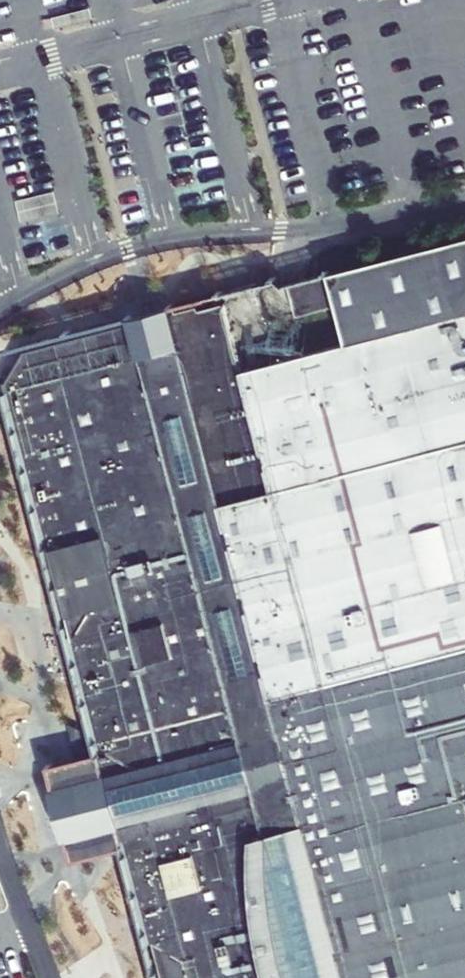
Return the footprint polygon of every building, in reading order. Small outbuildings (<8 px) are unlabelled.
[(54,29),(92,20),(89,9),(51,18),(54,29)] [(18,222),(60,213),(56,192),(13,201),(18,222)] [(429,249),(327,274),(345,346),(239,370),(238,364),(221,298),(195,304),(194,301),(168,307),(167,302),(146,308),(129,312),(130,317),(20,345),(1,375),(24,462),(51,567),(60,605),(64,621),(80,684),(80,685),(88,714),(92,731),(96,747),(99,760),(57,771),(68,819),(80,866),(124,855),(131,885),(138,911),(147,945),(156,977),(464,977),(464,241),(429,249)]
